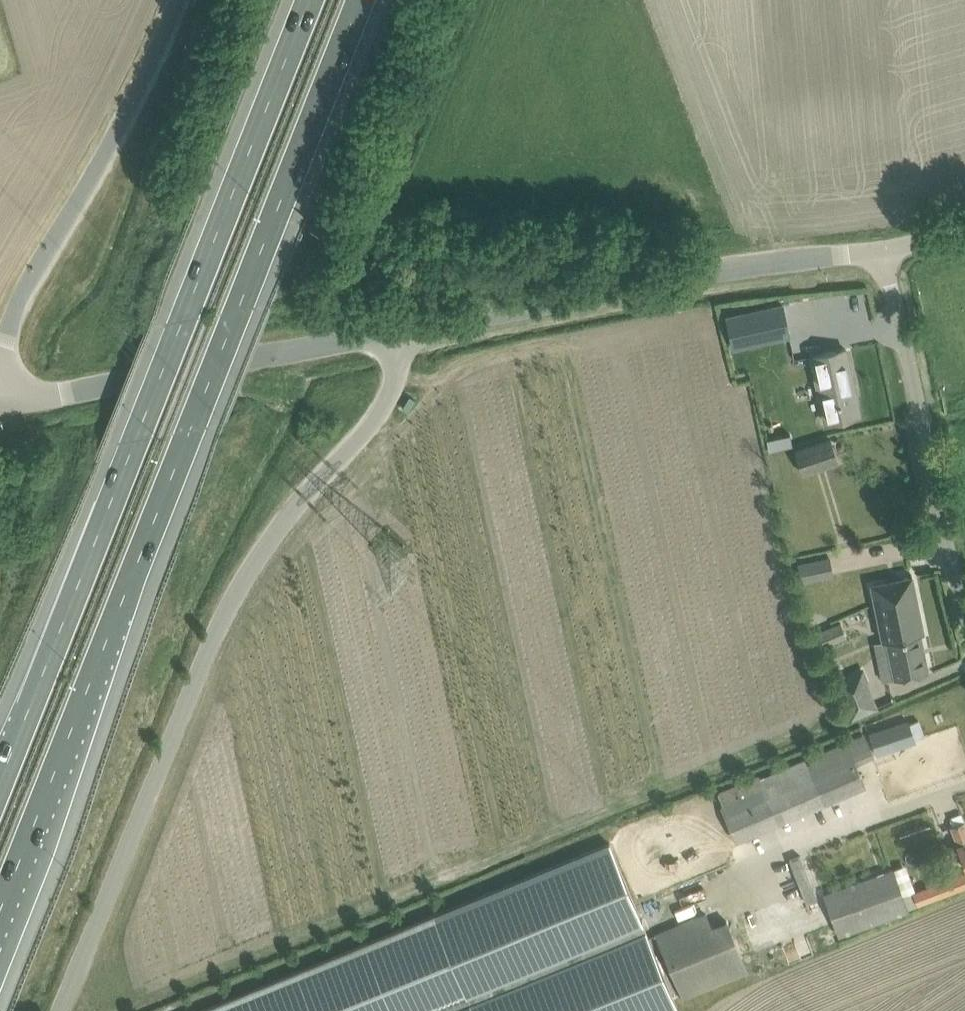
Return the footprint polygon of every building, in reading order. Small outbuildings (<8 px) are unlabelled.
[(779,305),(723,317),(729,347),(732,346),(786,334),(779,305)] [(810,355),(825,422),(859,414),(855,397),(853,397),(852,389),(854,389),(845,348),(810,355)] [(789,433),(766,439),(769,449),(792,444),(789,433)] [(828,436),(794,449),(803,472),(837,461),(828,436)] [(838,571),(835,554),(805,558),(807,576),(838,571)] [(911,575),(871,584),(882,640),(886,639),(894,677),(927,670),(920,632),(923,632),(911,575)] [(847,636),(841,621),(815,632),(821,647),(847,636)] [(915,742),(907,719),(868,732),(876,755),(915,742)] [(863,731),(849,737),(760,776),(759,774),(716,793),(721,804),(718,805),(734,841),(866,784),(858,762),(873,755),(863,731)] [(949,843),(956,841),(964,864),(964,825),(963,821),(944,828),(949,843)] [(199,1010),(673,1010),(677,1009),(609,843),(199,1010)] [(907,910),(890,864),(823,889),(840,935),(907,910)] [(945,879),(913,890),(918,903),(964,886),(964,875),(964,872),(945,879)] [(706,911),(652,933),(678,998),(748,970),(727,918),(711,924),(706,911)]
